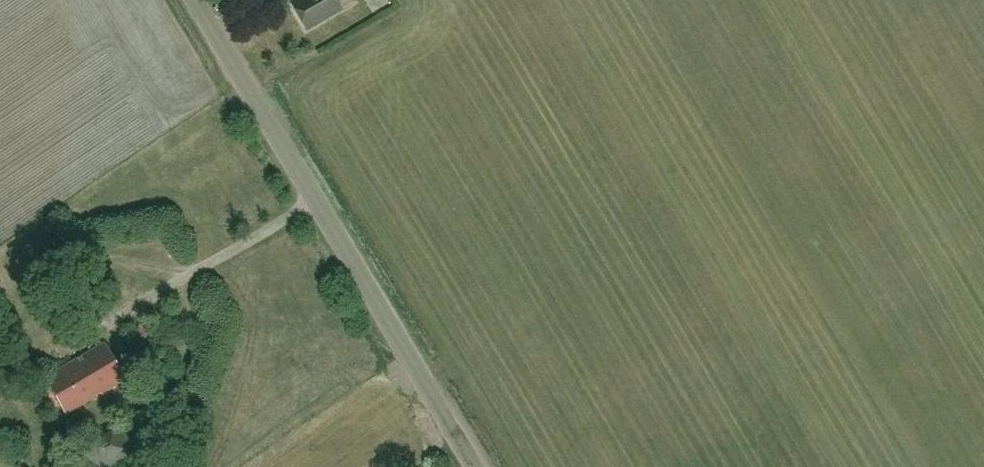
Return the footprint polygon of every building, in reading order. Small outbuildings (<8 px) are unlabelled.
[(342,9),(337,0),(296,0),(292,3),(307,29),(342,9)] [(66,414),(125,379),(104,344),(45,379),(66,414)] [(87,460),(106,466),(108,466),(110,462),(123,466),(128,466),(132,454),(94,440),(87,460)]
